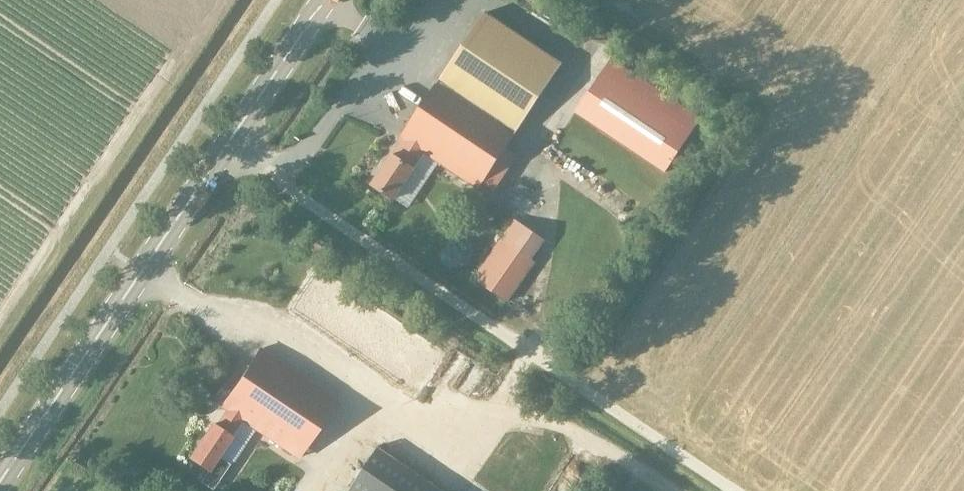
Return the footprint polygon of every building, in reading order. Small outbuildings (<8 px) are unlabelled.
[(392,154),(372,185),(394,199),(414,169),(425,152),(478,188),(514,135),(515,135),(554,77),(477,26),(486,13),(485,12),(437,83),(438,83),(402,137),(403,138),(393,154),(392,154)] [(693,132),(602,71),(575,112),(666,172),(693,132)] [(505,155),(489,178),(499,185),(515,162),(505,155)] [(502,239),(474,279),(506,302),(535,261),(502,239)] [(316,330),(411,389),(424,368),(430,373),(438,361),(411,344),(403,358),(374,340),(374,339),(328,311),(316,330)] [(188,459),(208,471),(200,482),(213,490),(231,465),(232,466),(256,430),(297,458),(336,400),(260,349),(221,406),(226,410),(215,427),(211,424),(188,459)] [(527,425),(509,427),(510,438),(528,436),(527,425)] [(378,447),(348,490),(444,490),(378,447)]
